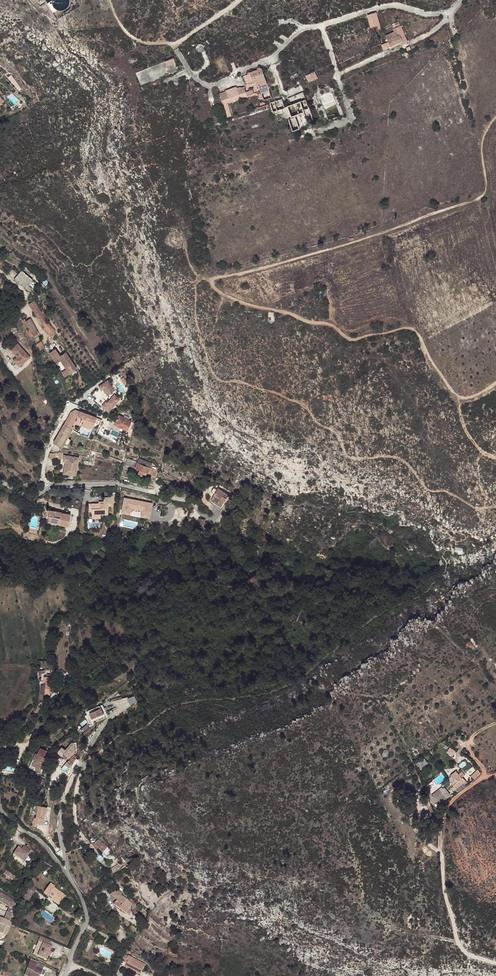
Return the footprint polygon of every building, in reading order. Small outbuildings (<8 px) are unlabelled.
[(54,11),(58,9),(57,8),(55,6),(53,4),(53,2),(52,0),(49,2),(54,11)] [(367,14),(370,26),(380,23),(377,12),(367,14)] [(390,46),(407,38),(401,25),(393,28),(394,30),(385,34),(388,41),(390,45),(390,46)] [(390,45),(388,41),(381,44),(384,49),(389,47),(390,46),(390,45)] [(264,98),(272,96),(268,82),(266,78),(263,68),(252,71),(252,73),(246,75),(248,83),(260,80),(264,98)] [(306,76),(309,82),(317,78),(314,72),(306,76)] [(225,103),(254,93),(253,89),(246,92),(244,87),(240,87),(237,88),(236,86),(225,90),(226,91),(220,93),(222,100),(224,100),(225,103)] [(307,122),(313,120),(303,92),(288,97),(290,103),(292,102),(293,104),(284,107),(281,98),(269,102),(272,112),(282,109),(285,119),(288,118),(293,130),(299,127),(296,117),(304,114),(307,122)] [(231,115),(231,116),(232,119),(268,108),(267,103),(231,115)] [(7,274),(28,292),(36,284),(21,270),(17,275),(11,269),(7,274)] [(29,306),(49,335),(54,332),(34,302),(29,306)] [(25,322),(30,330),(34,327),(30,320),(25,322)] [(34,327),(30,330),(34,339),(39,336),(34,327)] [(18,356),(14,360),(22,367),(33,356),(20,342),(12,350),(18,356)] [(48,354),(55,365),(60,362),(65,370),(61,373),(64,377),(76,370),(65,353),(59,357),(54,350),(48,354)] [(60,362),(55,365),(61,373),(65,370),(60,362)] [(109,379),(101,385),(108,396),(117,390),(109,379)] [(109,402),(108,401),(103,405),(111,412),(124,400),(118,393),(109,402)] [(63,425),(70,429),(71,428),(70,427),(76,417),(82,419),(81,422),(82,422),(80,427),(88,430),(92,428),(93,425),(95,421),(99,423),(101,420),(97,419),(96,418),(75,410),(73,414),(70,412),(63,425)] [(114,424),(126,431),(128,426),(130,422),(118,416),(114,424)] [(63,449),(73,432),(70,430),(71,429),(70,429),(63,425),(53,441),(53,443),(63,449)] [(128,426),(126,431),(122,437),(129,441),(132,428),(128,426)] [(96,434),(121,447),(123,443),(99,429),(96,434)] [(71,470),(77,471),(79,457),(64,454),(63,458),(66,459),(65,461),(64,468),(71,470)] [(82,456),(81,462),(94,464),(95,458),(82,456)] [(150,464),(144,461),(137,459),(136,463),(135,464),(125,460),(124,465),(133,469),(137,470),(136,475),(141,477),(142,472),(153,477),(155,471),(148,468),(150,464)] [(10,467),(8,466),(6,469),(16,476),(18,473),(10,467)] [(214,493),(210,499),(221,506),(228,494),(218,487),(216,489),(213,487),(211,491),(214,493)] [(108,513),(107,504),(110,504),(110,503),(109,496),(102,497),(102,502),(91,503),(91,515),(100,514),(108,513)] [(152,518),(155,502),(126,497),(123,513),(133,515),(134,509),(143,510),(142,516),(152,518)] [(68,526),(70,515),(60,513),(61,513),(48,510),(47,516),(49,516),(48,522),(55,523),(56,522),(58,522),(58,524),(58,525),(68,526)] [(454,553),(461,554),(462,546),(454,545),(454,553)] [(45,694),(50,695),(52,677),(43,676),(43,681),(46,682),(45,694)] [(130,698),(120,698),(121,710),(131,709),(130,698)] [(103,714),(106,713),(102,704),(86,711),(89,718),(91,717),(89,712),(100,708),(103,714)] [(106,715),(106,713),(103,714),(100,708),(89,712),(91,717),(89,718),(90,722),(106,715)] [(67,766),(70,768),(73,770),(74,770),(77,764),(76,763),(77,761),(75,759),(76,755),(74,754),(76,752),(74,742),(67,751),(62,747),(61,747),(58,750),(58,752),(58,753),(61,756),(62,756),(64,754),(67,757),(65,760),(67,762),(66,763),(66,765),(67,766)] [(39,747),(36,754),(39,755),(43,756),(46,749),(39,747)] [(452,756),(455,751),(449,747),(446,751),(452,756)] [(30,766),(34,767),(36,768),(36,770),(40,771),(42,767),(44,761),(34,757),(30,766)] [(416,762),(420,768),(428,763),(424,757),(416,762)] [(456,785),(460,791),(464,786),(466,784),(465,782),(467,779),(464,775),(463,775),(461,773),(460,773),(457,769),(452,773),(455,778),(452,781),(456,785)] [(475,779),(481,773),(477,769),(470,775),(475,779)] [(440,787),(433,793),(440,802),(450,794),(445,788),(443,786),(440,788),(440,787)] [(39,823),(43,824),(48,813),(40,810),(33,826),(37,828),(39,823)] [(105,853),(108,851),(99,840),(93,845),(100,854),(103,851),(105,853)] [(30,850),(24,846),(21,849),(18,847),(13,855),(23,861),(30,850)] [(1,872),(12,880),(14,876),(3,868),(1,872)] [(36,889),(31,884),(25,892),(26,892),(24,896),(22,900),(26,903),(36,889)] [(53,887),(54,887),(49,884),(43,892),(47,895),(46,896),(47,897),(47,896),(53,887)] [(53,887),(47,896),(48,897),(49,895),(52,897),(50,899),(57,904),(60,900),(57,898),(61,893),(53,887)] [(0,893),(0,902),(14,910),(16,898),(2,889),(0,893)] [(126,912),(132,902),(120,895),(114,904),(126,912)] [(10,935),(16,913),(8,911),(6,918),(1,916),(0,918),(0,936),(2,936),(3,933),(10,935)] [(40,942),(41,943),(36,955),(44,959),(46,954),(48,951),(50,946),(48,945),(50,941),(42,937),(40,942)] [(138,974),(142,965),(137,962),(137,961),(129,957),(126,962),(125,962),(122,967),(138,974)] [(29,959),(22,974),(27,975),(38,975),(41,969),(34,966),(36,961),(29,959)]
